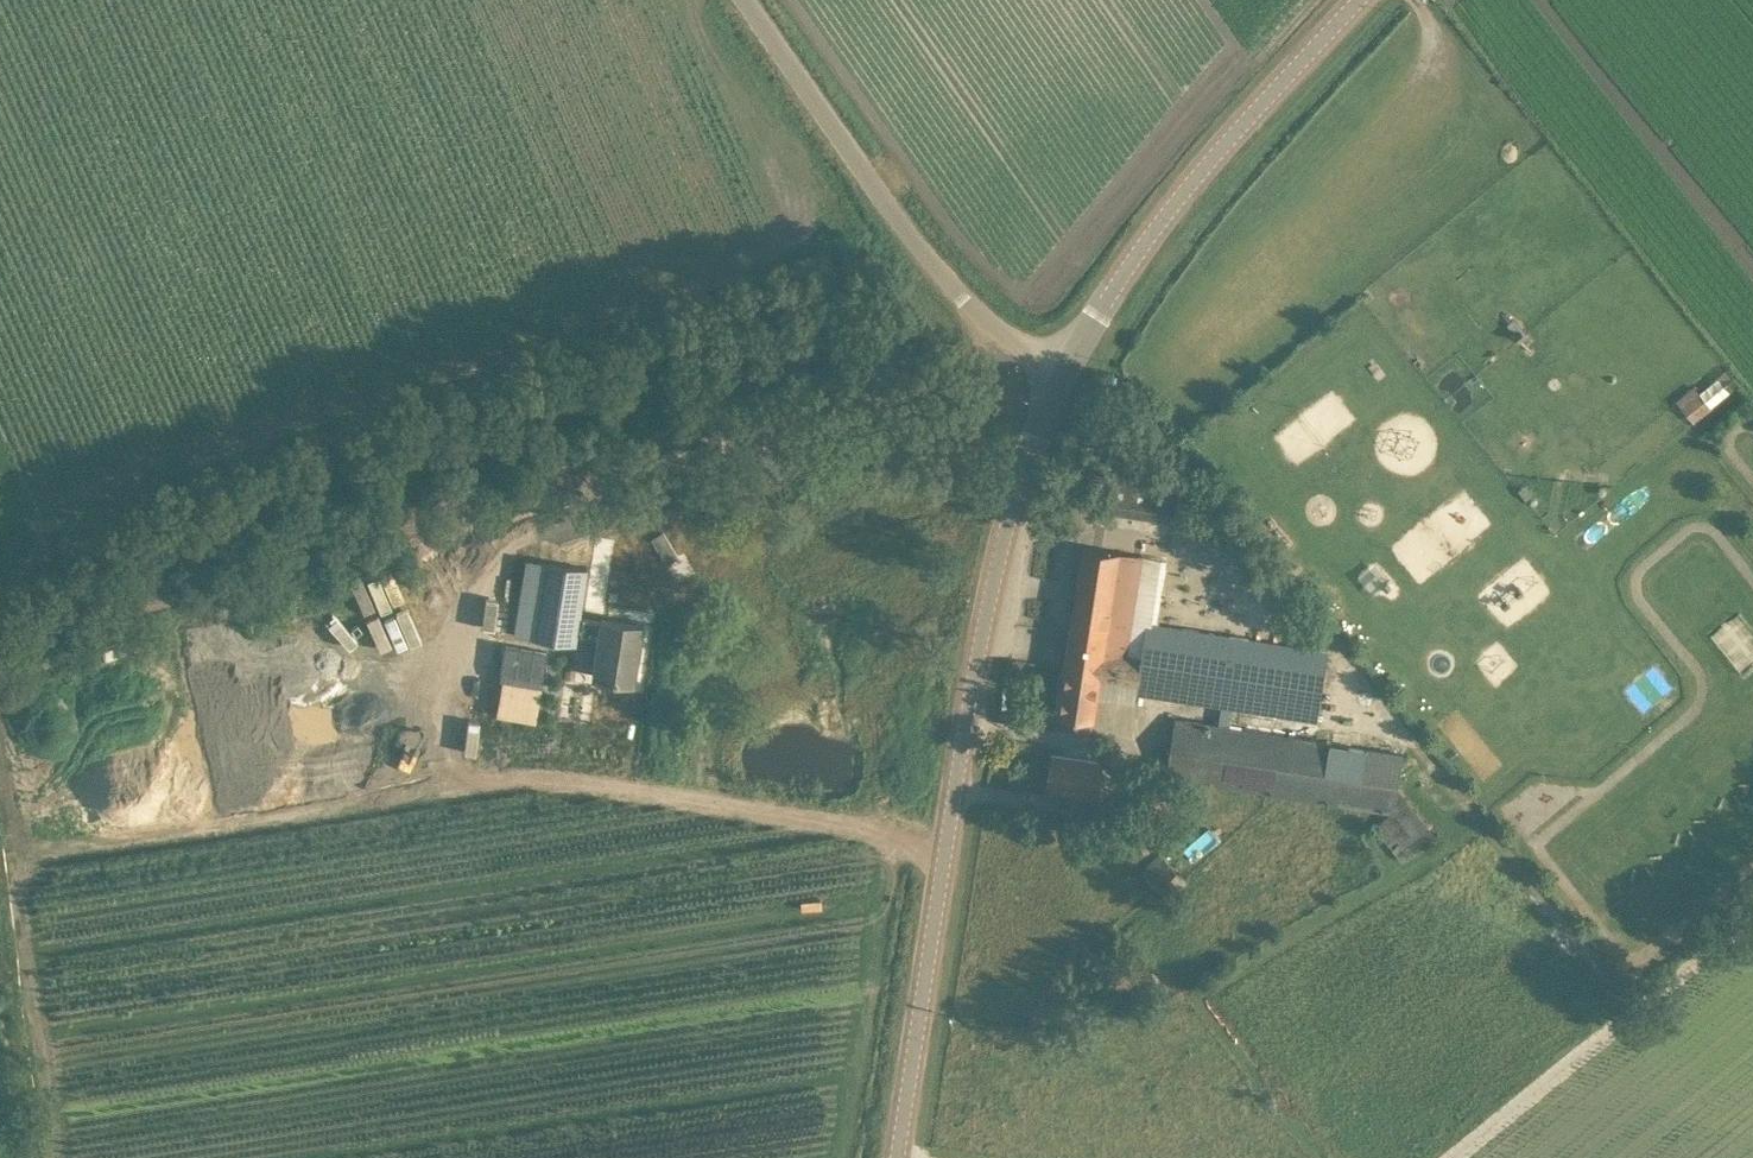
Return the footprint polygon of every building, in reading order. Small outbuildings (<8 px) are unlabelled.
[(1694,421),(1713,407),(1712,405),(1700,390),(1695,385),(1677,399),(1694,421)] [(1127,685),(1131,656),(1125,655),(1140,553),(1085,545),(1059,713),(1094,719),(1099,681),(1127,685)] [(407,595),(416,592),(404,556),(347,575),(371,646),(419,629),(407,595)] [(573,632),(585,634),(587,618),(579,617),(587,567),(531,559),(519,633),(572,642),(573,632)] [(598,592),(602,565),(590,563),(586,591),(598,592)] [(587,618),(585,634),(596,635),(590,674),(632,680),(641,624),(601,618),(601,621),(587,618)] [(1141,657),(1131,656),(1127,685),(1137,686),(1136,693),(1222,706),(1219,723),(1176,716),(1166,776),(1391,811),(1374,826),(1402,861),(1437,833),(1399,784),(1404,752),(1230,725),(1233,707),(1294,716),(1301,662),(1303,646),(1146,623),(1141,657)] [(489,712),(531,719),(542,646),(501,640),(489,712)] [(1099,796),(1104,762),(1053,754),(1047,787),(1099,796)] [(1160,852),(1139,872),(1166,901),(1187,881),(1160,852)]
